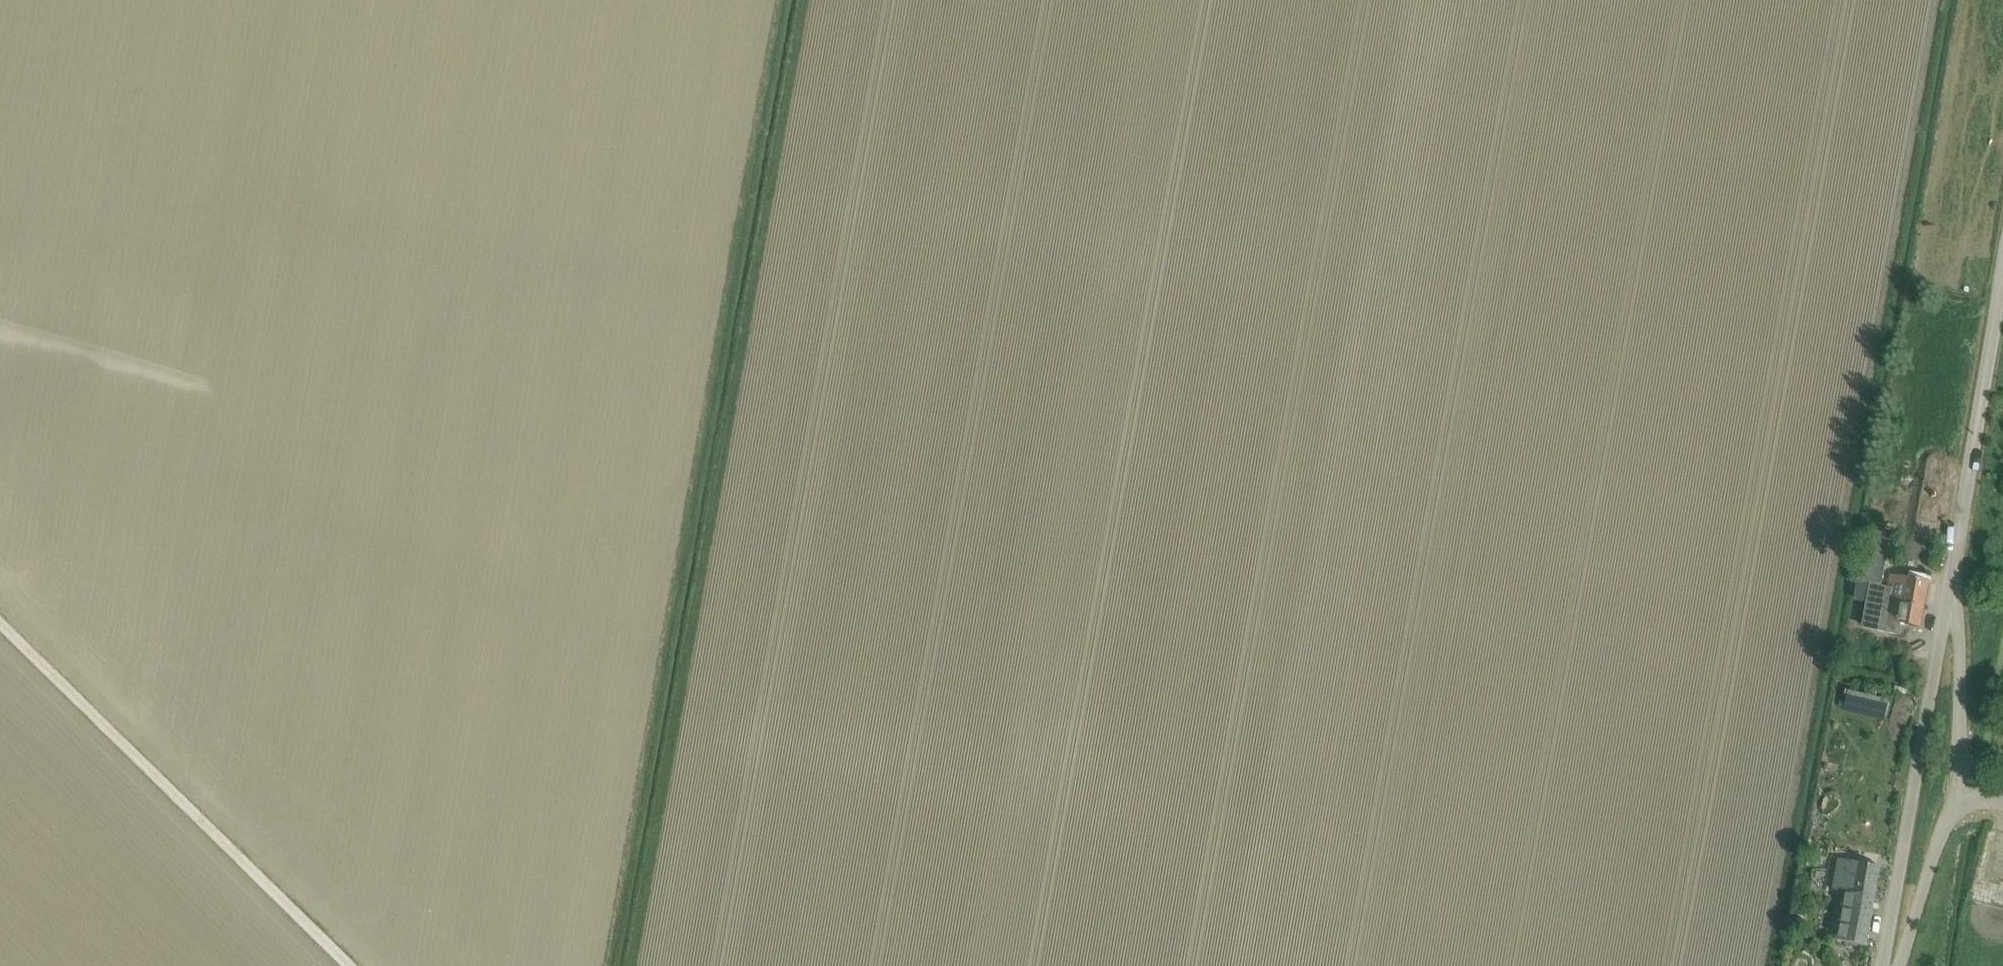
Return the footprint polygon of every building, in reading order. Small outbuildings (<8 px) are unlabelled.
[(1917,525),(1935,529),(1945,476),(1927,472),(1917,525)] [(1879,586),(1884,559),(1865,555),(1860,582),(1879,586)] [(1920,626),(1929,581),(1889,573),(1886,587),(1894,588),(1891,603),(1904,605),(1900,623),(1920,626)] [(1865,946),(1880,866),(1847,860),(1832,940),(1865,946)]
